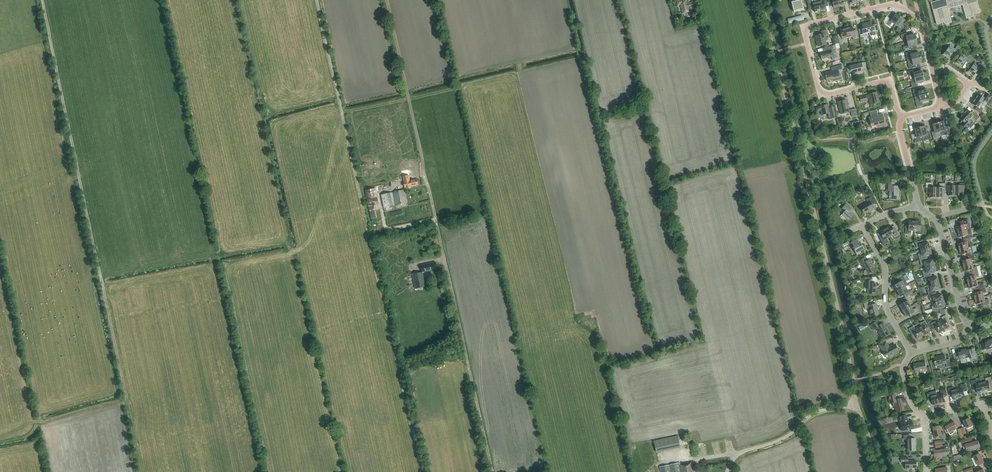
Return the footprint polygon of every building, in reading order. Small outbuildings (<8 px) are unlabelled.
[(680,5),(682,14),(690,12),(689,7),(692,6),(692,7),(694,6),(693,2),(691,2),(691,3),(689,4),(688,2),(687,2),(686,2),(686,0),(680,0),(677,1),(678,5),(680,5)] [(801,0),(800,0),(791,2),(794,12),(804,10),(801,0)] [(820,11),(818,0),(812,0),(808,0),(810,6),(813,5),(815,13),(820,11)] [(826,10),(824,3),(827,2),(827,0),(818,0),(820,11),(826,10)] [(937,1),(930,3),(936,25),(942,23),(941,21),(943,20),(944,24),(952,22),(948,9),(962,5),(966,19),(973,17),(972,13),(974,12),(975,14),(980,13),(977,0),(940,0),(939,0),(938,0),(936,0),(937,1)] [(895,25),(900,17),(896,14),(891,20),(889,19),(886,24),(889,26),(892,23),(895,25)] [(905,20),(900,17),(895,25),(898,27),(896,31),(899,33),(903,28),(901,26),(905,20)] [(869,33),(870,36),(876,35),(875,31),(878,30),(876,24),(872,25),(871,22),(866,23),(869,33)] [(860,35),(869,33),(866,23),(862,24),(863,28),(858,29),(860,35)] [(846,28),(848,38),(852,37),(853,40),(859,39),(857,32),(854,33),(852,27),(846,28)] [(844,39),(848,38),(846,28),(839,30),(841,36),(838,37),(839,44),(845,42),(844,39)] [(824,36),(828,35),(827,30),(821,31),(822,34),(815,36),(818,46),(826,44),(824,36)] [(901,35),(902,39),(906,38),(907,42),(916,40),(915,34),(907,36),(907,33),(901,35)] [(917,45),(916,40),(907,42),(908,45),(903,47),(905,51),(911,49),(910,47),(917,45)] [(820,53),(821,59),(831,57),(832,61),(839,59),(836,45),(826,48),(826,51),(820,53)] [(949,46),(948,48),(946,47),(943,53),(944,54),(943,55),(949,59),(953,52),(956,55),(961,48),(958,45),(955,50),(949,46)] [(906,57),(907,61),(920,58),(919,52),(912,54),(911,51),(905,53),(906,57)] [(968,63),(972,57),(969,55),(967,58),(962,55),(956,63),(961,67),(965,61),(968,63)] [(920,58),(907,61),(908,65),(909,69),(915,67),(915,65),(922,63),(920,58)] [(855,65),(858,75),(862,73),(862,70),(866,69),(864,62),(855,65)] [(982,64),(981,64),(980,64),(979,64),(978,64),(977,65),(974,63),(968,72),(974,76),(978,70),(980,72),(985,65),(982,64)] [(832,71),(825,73),(827,81),(832,79),(832,82),(842,79),(840,72),(838,73),(838,71),(842,69),(841,65),(835,67),(836,70),(832,71)] [(853,76),(858,75),(855,65),(846,67),(848,73),(852,72),(853,76)] [(909,76),(911,75),(912,79),(914,78),(923,76),(922,71),(915,73),(914,70),(908,71),(909,76)] [(924,81),(923,76),(914,78),(915,82),(911,83),(912,88),(918,86),(917,83),(924,81)] [(921,87),(912,89),(914,98),(919,97),(919,96),(928,94),(926,89),(921,90),(921,87)] [(868,94),(868,95),(860,97),(861,102),(866,101),(865,100),(868,99),(867,98),(869,98),(871,105),(879,103),(876,92),(868,94)] [(991,101),(991,100),(990,99),(991,97),(986,93),(985,95),(983,97),(978,94),(974,99),(983,104),(985,101),(987,103),(989,104),(990,104),(991,101)] [(929,100),(928,94),(919,96),(919,97),(914,98),(915,101),(917,108),(923,106),(922,101),(929,100)] [(981,107),(983,104),(974,99),(971,103),(976,107),(974,110),(980,113),(983,109),(981,107)] [(852,117),(857,115),(856,109),(849,110),(846,100),(838,102),(841,114),(851,112),(852,117)] [(816,112),(820,111),(822,116),(827,114),(829,120),(835,118),(833,107),(829,108),(828,104),(825,105),(825,104),(823,105),(823,106),(815,108),(816,112)] [(972,118),(974,120),(976,121),(980,117),(973,111),(971,113),(967,109),(963,113),(970,120),(972,118)] [(870,112),(871,117),(869,117),(871,127),(884,124),(882,114),(878,115),(877,110),(870,112)] [(963,113),(959,118),(962,121),(960,123),(961,124),(966,129),(968,126),(971,128),(974,124),(970,120),(963,113)] [(943,122),(938,123),(941,136),(951,134),(949,126),(945,127),(943,122)] [(941,136),(938,123),(932,124),(934,131),(931,132),(933,138),(937,137),(941,136)] [(925,126),(920,127),(923,141),(924,141),(926,141),(927,140),(931,139),(930,133),(927,133),(925,126)] [(915,143),(923,141),(920,127),(914,129),(916,134),(911,135),(912,140),(914,140),(915,143)] [(405,188),(418,185),(417,179),(403,182),(404,184),(402,185),(403,187),(404,187),(405,188)] [(888,182),(888,191),(889,191),(889,200),(898,200),(898,196),(899,196),(899,192),(898,192),(898,186),(894,186),(894,183),(888,182)] [(945,191),(945,182),(945,184),(939,184),(939,188),(936,188),(936,198),(942,198),(942,193),(945,193),(945,191)] [(945,182),(945,191),(949,191),(949,196),(955,196),(955,186),(951,186),(951,182),(945,182)] [(926,183),(926,191),(926,194),(930,194),(930,198),(936,198),(936,188),(932,188),(932,184),(926,183)] [(965,192),(965,189),(965,183),(959,183),(959,185),(958,185),(958,186),(955,186),(955,196),(961,196),(961,192),(965,192)] [(375,188),(365,191),(371,219),(377,218),(375,206),(379,205),(375,188)] [(381,195),(384,208),(407,203),(404,190),(381,195)] [(872,205),(875,204),(871,197),(866,200),(868,203),(860,207),(864,213),(873,208),(872,205)] [(848,220),(853,214),(850,211),(852,208),(846,203),(841,210),(844,212),(841,216),(844,218),(845,217),(848,220)] [(960,226),(957,227),(958,232),(967,230),(967,229),(971,228),(970,223),(969,223),(968,219),(959,222),(960,226)] [(914,221),(912,221),(912,220),(909,220),(908,226),(905,226),(905,234),(908,234),(908,233),(911,233),(911,231),(914,231),(914,221)] [(914,221),(914,231),(917,231),(917,234),(923,235),(923,227),(920,227),(920,226),(920,221),(914,221)] [(885,229),(890,237),(893,235),(894,237),(899,235),(894,226),(892,227),(891,226),(885,229)] [(970,238),(973,237),(972,234),(973,234),(971,228),(967,229),(967,230),(958,232),(959,237),(966,236),(966,239),(970,238)] [(886,238),(890,237),(885,229),(880,232),(881,235),(879,237),(883,245),(889,242),(886,238)] [(958,244),(959,249),(968,247),(968,244),(971,243),(970,238),(966,239),(964,239),(964,242),(958,244)] [(857,239),(851,242),(854,247),(853,248),(857,255),(861,253),(860,251),(864,249),(861,243),(860,244),(857,239)] [(921,250),(930,248),(928,242),(923,244),(922,241),(915,242),(916,248),(920,247),(921,250)] [(972,246),(968,247),(959,249),(961,255),(967,253),(968,256),(974,255),(972,246)] [(931,254),(930,248),(921,250),(922,253),(918,254),(920,260),(927,258),(926,255),(931,254)] [(964,266),(973,264),(972,261),(975,260),(974,255),(968,256),(969,259),(962,261),(964,266)] [(863,265),(866,270),(864,271),(864,272),(865,274),(866,275),(868,274),(875,270),(871,264),(873,264),(870,259),(867,261),(865,258),(859,261),(862,266),(863,265)] [(925,268),(934,265),(932,260),(927,261),(927,258),(920,260),(921,265),(924,265),(925,268)] [(421,266),(422,270),(422,272),(425,271),(431,270),(431,269),(437,268),(436,263),(424,265),(421,266)] [(974,267),(973,264),(964,266),(965,272),(971,270),(972,273),(978,271),(977,266),(974,267)] [(924,277),(931,275),(930,273),(935,271),(934,265),(925,268),(926,271),(923,272),(924,277)] [(968,283),(977,281),(976,277),(980,276),(978,271),(972,273),(973,276),(966,278),(968,283)] [(425,287),(422,272),(412,274),(415,289),(425,287)] [(932,278),(931,275),(924,277),(925,283),(929,282),(930,285),(938,283),(937,277),(932,278)] [(897,291),(905,286),(908,285),(906,281),(903,276),(897,279),(899,282),(894,285),(897,291)] [(865,288),(869,288),(869,293),(875,294),(875,284),(871,283),(871,281),(865,280),(865,288)] [(978,284),(977,281),(968,283),(969,288),(976,287),(976,290),(979,289),(983,288),(981,283),(978,284)] [(928,295),(936,293),(935,290),(940,289),(938,283),(930,285),(930,288),(927,289),(928,295)] [(907,297),(908,296),(913,293),(911,290),(908,292),(905,286),(897,291),(900,297),(905,294),(907,297)] [(975,299),(984,297),(983,293),(987,292),(985,287),(983,288),(979,289),(980,292),(974,294),(975,299)] [(932,303),(943,300),(941,295),(936,296),(936,293),(928,295),(930,300),(931,300),(932,303)] [(911,301),(908,296),(907,297),(903,299),(904,302),(899,305),(902,311),(911,306),(908,303),(911,301)] [(985,300),(984,297),(975,299),(976,304),(983,303),(983,306),(990,304),(988,299),(985,300)] [(944,306),(943,300),(932,303),(933,306),(931,307),(933,312),(940,310),(939,307),(944,306)] [(871,316),(879,314),(876,304),(872,305),(871,301),(863,303),(865,308),(868,307),(871,316)] [(913,310),(911,306),(902,311),(906,316),(911,314),(912,317),(919,313),(916,308),(913,310)] [(939,321),(944,330),(950,327),(946,322),(949,320),(946,315),(941,317),(942,320),(939,321)] [(918,327),(923,336),(928,333),(925,328),(928,326),(925,321),(920,324),(921,326),(918,327)] [(939,333),(944,330),(939,321),(936,323),(935,321),(930,324),(933,329),(936,328),(939,333)] [(882,338),(889,334),(883,323),(879,326),(877,322),(870,325),(873,330),(876,328),(882,338)] [(918,339),(923,336),(918,327),(915,329),(913,326),(908,329),(912,335),(915,334),(918,339)] [(991,349),(991,345),(991,339),(985,341),(985,342),(980,344),(982,351),(987,349),(988,351),(991,349)] [(887,358),(899,352),(897,349),(897,348),(895,344),(889,347),(886,341),(879,345),(887,358)] [(977,355),(975,348),(975,347),(971,348),(972,349),(970,350),(969,348),(964,350),(966,359),(972,358),(972,357),(977,355)] [(961,361),(966,359),(964,350),(958,351),(959,353),(953,354),(955,361),(960,359),(961,361)] [(947,368),(951,367),(949,359),(946,360),(945,355),(934,357),(935,361),(936,366),(946,363),(947,368)] [(928,375),(932,374),(930,367),(927,367),(925,362),(918,363),(913,364),(916,372),(920,371),(920,373),(927,371),(928,375)] [(984,392),(991,391),(989,384),(991,383),(991,381),(991,377),(985,378),(986,381),(982,382),(984,392)] [(978,394),(984,392),(982,382),(978,383),(977,379),(971,381),(974,390),(977,390),(978,394)] [(957,389),(960,399),(965,397),(964,392),(967,391),(965,384),(959,385),(960,388),(957,389)] [(952,395),(954,400),(960,399),(957,389),(954,389),(953,387),(948,388),(950,396),(952,395)] [(939,404),(945,402),(944,396),(948,396),(946,389),(940,390),(941,393),(937,394),(939,404)] [(927,394),(928,401),(932,400),(933,405),(939,404),(937,394),(936,390),(930,392),(930,393),(927,394)] [(893,406),(895,406),(896,412),(904,410),(901,398),(896,400),(895,394),(888,395),(890,404),(893,403),(893,406)] [(910,429),(915,428),(914,425),(913,426),(911,420),(908,421),(906,415),(898,417),(900,423),(902,431),(910,429)] [(967,429),(973,426),(970,418),(964,421),(967,429)] [(947,426),(946,427),(950,435),(955,432),(954,431),(956,430),(956,429),(957,428),(954,422),(949,425),(948,425),(947,425),(947,426)] [(941,433),(940,426),(934,427),(936,437),(940,436),(941,439),(945,438),(944,432),(941,433)] [(907,451),(915,450),(915,439),(909,439),(909,435),(903,435),(903,439),(907,439),(907,451)] [(678,436),(654,441),(656,452),(680,446),(678,436)] [(966,445),(963,446),(965,451),(968,451),(980,447),(978,441),(966,445)] [(943,450),(935,451),(936,457),(947,456),(946,452),(949,451),(948,444),(943,445),(943,447),(943,450)] [(974,456),(978,465),(984,463),(980,454),(974,456)] [(905,468),(916,468),(916,460),(908,461),(907,457),(900,457),(901,462),(905,462),(905,468)] [(692,463),(680,465),(680,462),(659,467),(660,471),(661,471),(694,471),(692,463)]
